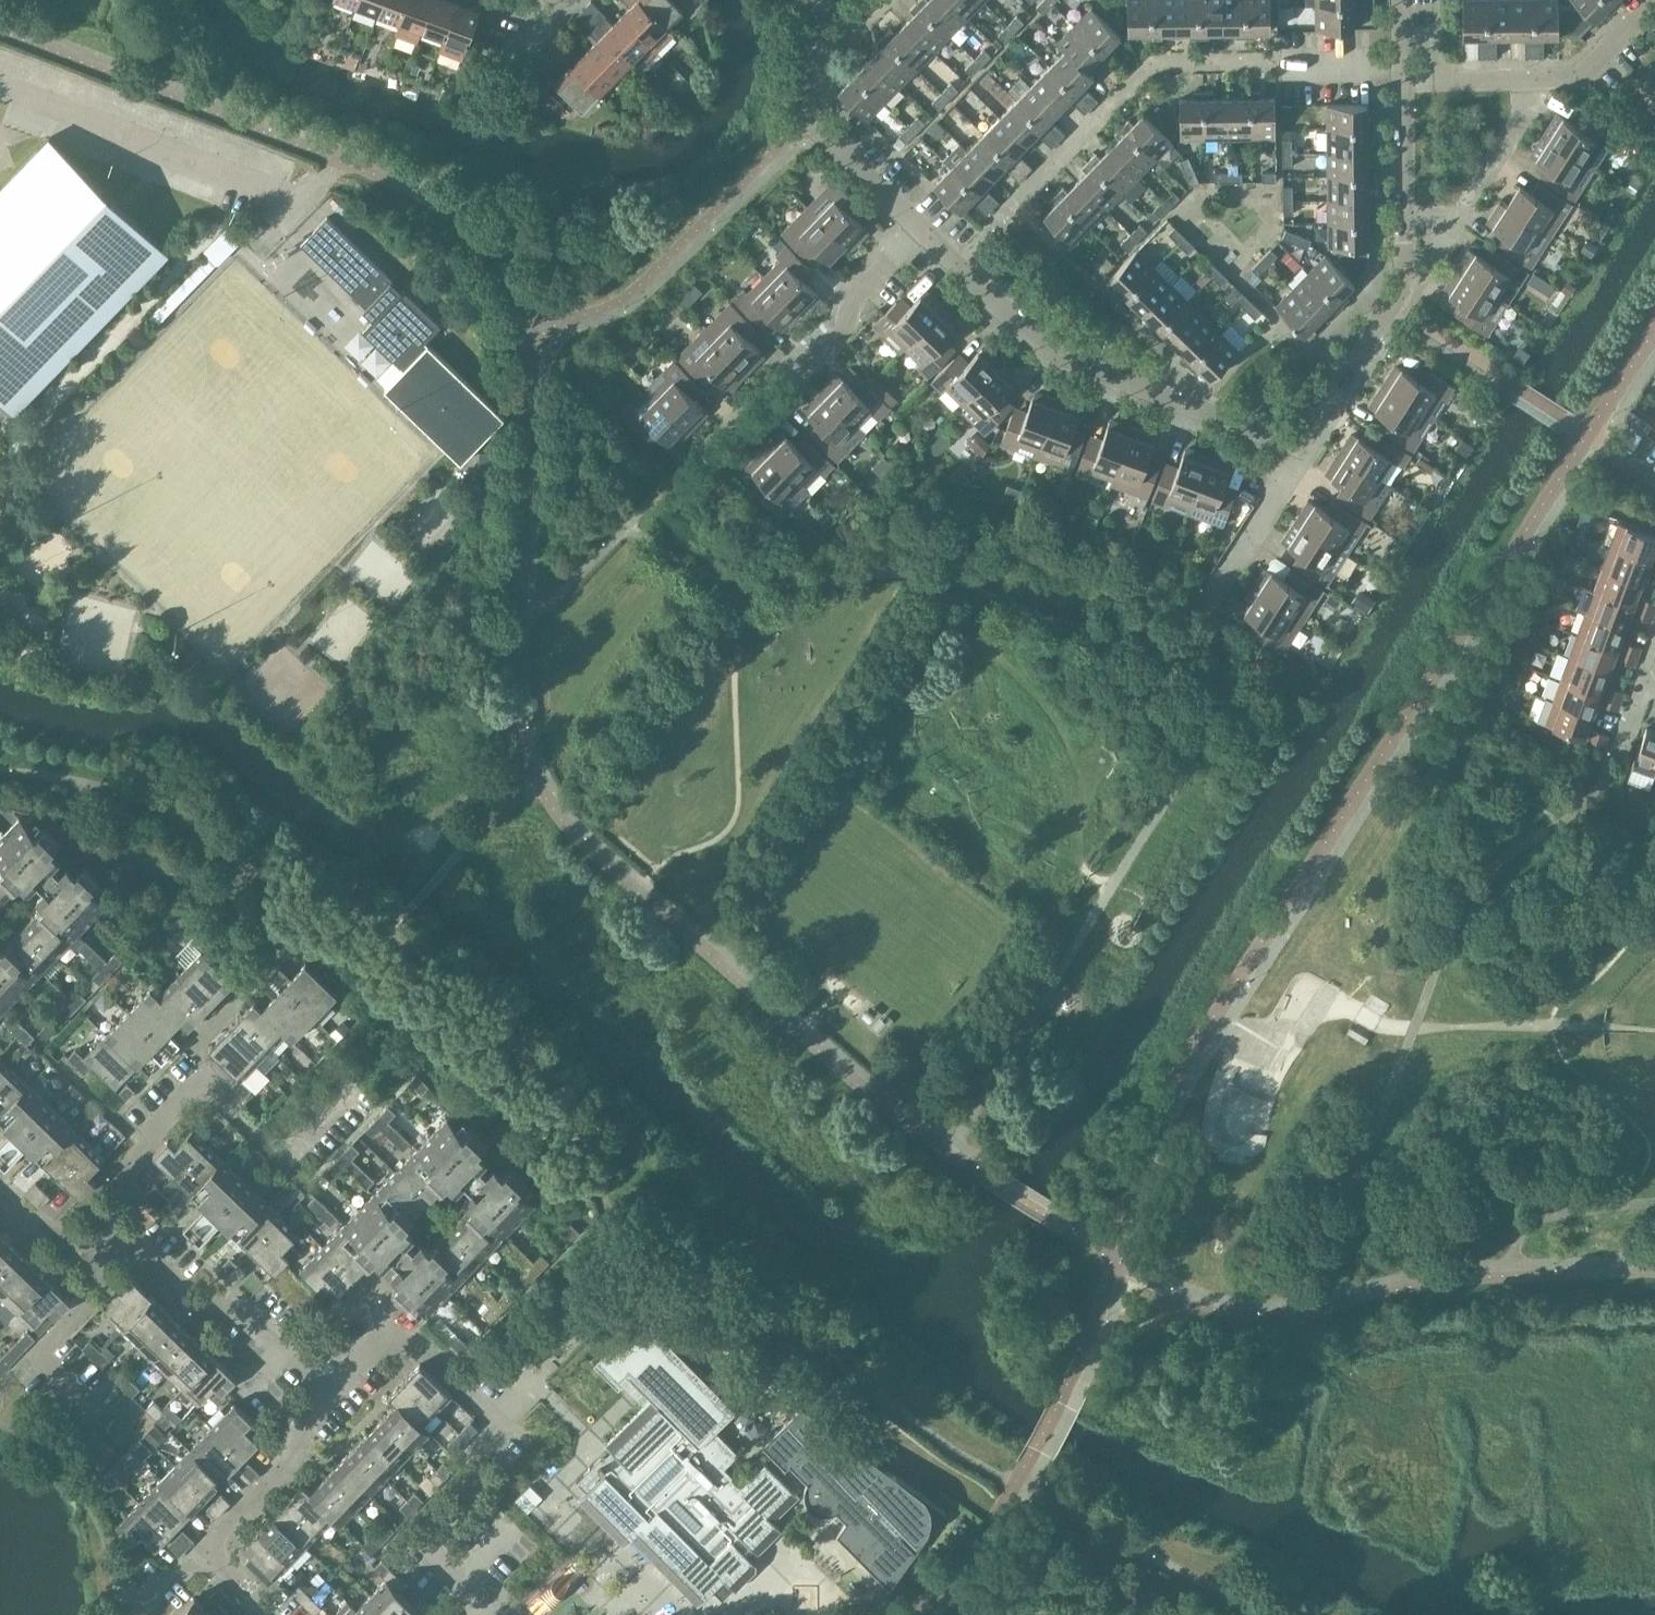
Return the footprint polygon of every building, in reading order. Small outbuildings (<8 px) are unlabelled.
[(379,14),(384,0),(359,0),(357,6),(379,14)] [(401,22),(409,0),(384,0),(379,14),(401,22)] [(423,30),(434,0),(409,0),(401,22),(396,35),(418,43),(423,30)] [(445,39),(459,0),(434,0),(423,30),(445,39)] [(445,39),(440,51),(463,59),(481,11),(470,7),(473,0),(459,0),(445,39)] [(640,0),(624,0),(631,7),(623,16),(658,51),(674,34),(667,26),(640,0)] [(667,26),(683,9),(679,5),(684,0),(640,0),(667,26)] [(951,35),(967,19),(948,0),(920,0),(917,3),(951,35)] [(967,19),(984,2),(982,0),(948,0),(967,19)] [(1049,0),(1044,0),(1037,7),(1044,14),(1053,4),(1049,0)] [(1153,39),(1152,0),(1128,0),(1128,33),(1143,33),(1143,40),(1153,39)] [(1153,39),(1163,39),(1163,32),(1176,32),(1176,0),(1152,0),(1153,39)] [(1176,32),(1190,32),(1190,39),(1200,39),(1199,0),(1176,0),(1176,32)] [(1200,39),(1210,39),(1210,32),(1223,32),(1223,0),(1199,0),(1200,39)] [(1223,32),(1237,32),(1237,38),(1247,38),(1246,0),(1223,0),(1223,32)] [(1247,38),(1257,38),(1257,31),(1271,31),(1271,0),(1246,0),(1247,38)] [(1488,58),(1487,0),(1463,0),(1464,37),(1478,37),(1479,58),(1488,58)] [(1488,58),(1497,58),(1497,37),(1511,37),(1511,0),(1487,0),(1488,58)] [(1511,37),(1526,37),(1526,57),(1535,57),(1534,0),(1511,0),(1511,37)] [(1535,57),(1545,57),(1544,37),(1580,36),(1568,6),(1559,6),(1559,0),(1534,0),(1535,57)] [(1568,6),(1580,36),(1605,11),(1610,16),(1617,8),(1608,0),(1574,0),(1568,6)] [(1617,8),(1624,1),(1623,0),(1608,0),(1617,8)] [(607,16),(592,1),(583,10),(634,60),(641,68),(658,51),(623,16),(614,25),(606,17),(607,16)] [(915,15),(906,24),(934,52),(951,35),(917,3),(910,10),(915,15)] [(1375,6),(1317,6),(1317,31),(1354,30),(1354,15),(1375,15),(1375,6)] [(1018,16),(1025,22),(1032,15),(1025,8),(1018,16)] [(1092,8),(1075,25),(1109,58),(1116,51),(1111,46),(1121,36),(1092,8)] [(634,60),(583,10),(574,19),(589,34),(590,33),(598,41),(590,50),(617,77),(634,60)] [(884,36),(918,69),(934,52),(906,24),(896,34),(891,29),(884,36)] [(1066,50),(1077,60),(1088,70),(1097,61),(1102,65),(1109,58),(1075,25),(1058,43),(1066,50)] [(992,42),(998,49),(1005,42),(999,35),(992,42)] [(918,69),(884,36),(877,44),(882,48),(873,58),(901,86),(918,69)] [(998,49),(992,42),(985,49),(992,56),(998,49)] [(567,45),(559,53),(600,94),(617,77),(590,50),(581,59),(567,45)] [(1050,67),(1092,107),(1098,101),(1084,86),(1094,76),(1088,70),(1077,60),(1066,50),(1050,67)] [(600,94),(559,53),(551,61),(565,75),(557,83),(552,79),(540,91),(564,116),(576,104),(583,111),(600,94)] [(859,63),(851,70),(885,103),(901,86),(873,58),(863,67),(859,63)] [(1034,83),(1061,110),(1071,100),(1085,114),(1092,107),(1050,67),(1034,83)] [(959,76),(966,83),(972,76),(966,69),(959,76)] [(885,103),(851,70),(844,77),(849,82),(839,92),(868,120),(885,103)] [(966,83),(959,76),(952,83),(959,90),(966,83)] [(1017,100),(1059,141),(1065,134),(1051,120),(1061,110),(1034,83),(1017,100)] [(1252,138),(1251,91),(1241,92),(1241,98),(1228,98),(1228,139),(1252,138)] [(1251,91),(1252,138),(1276,138),(1276,98),(1262,98),(1261,91),(1251,91)] [(1181,139),(1205,139),(1204,92),(1194,92),(1194,99),(1180,99),(1181,139)] [(1228,139),(1228,98),(1214,98),(1214,92),(1204,92),(1205,139),(1228,139)] [(1001,117),(1028,143),(1038,133),(1052,148),(1059,141),(1017,100),(1001,117)] [(926,110),(933,116),(939,109),(933,103),(926,110)] [(1283,119),(1292,119),(1292,105),(1282,105),(1283,119)] [(1328,105),(1328,129),(1375,129),(1375,119),(1368,119),(1368,105),(1328,105)] [(933,116),(926,110),(919,117),(926,123),(933,116)] [(1130,120),(1123,127),(1156,160),(1173,143),(1144,114),(1134,124),(1130,120)] [(1544,135),(1591,165),(1603,146),(1608,149),(1616,136),(1589,119),(1581,130),(1560,116),(1555,117),(1544,135)] [(1028,143),(1001,117),(984,134),(1026,174),(1033,168),(1018,154),(1028,143)] [(1120,139),(1111,148),(1140,177),(1156,160),(1123,127),(1116,134),(1120,139)] [(1328,129),(1328,153),(1368,152),(1368,139),(1375,139),(1375,129),(1328,129)] [(1026,174),(984,134),(968,151),(995,177),(1005,167),(1019,181),(1026,174)] [(1591,165),(1544,135),(1532,153),(1533,157),(1536,159),(1528,170),(1547,183),(1575,200),(1583,188),(1578,185),(1591,165)] [(892,144),(899,151),(907,143),(900,136),(892,144)] [(14,413),(170,252),(50,139),(0,191),(0,399),(14,413)] [(1283,140),(1283,153),(1293,153),(1292,139),(1283,140)] [(1090,161),(1123,193),(1140,177),(1111,148),(1101,158),(1097,153),(1090,161)] [(968,151),(951,168),(993,208),(1000,202),(985,187),(995,177),(968,151)] [(1368,152),(1328,153),(1328,176),(1375,176),(1375,166),(1369,166),(1368,152)] [(1283,167),(1293,167),(1293,153),(1283,153),(1283,167)] [(1180,161),(1186,174),(1194,170),(1189,157),(1180,161)] [(1087,173),(1078,182),(1107,210),(1123,193),(1090,161),(1083,168),(1087,173)] [(993,208),(951,168),(934,185),(962,211),(972,201),(987,215),(993,208)] [(1186,174),(1191,186),(1200,182),(1194,170),(1186,174)] [(1243,172),(1229,173),(1229,182),(1243,182),(1243,172)] [(1263,172),(1263,182),(1277,182),(1276,172),(1263,172)] [(1215,173),(1215,182),(1229,182),(1229,173),(1215,173)] [(1375,186),(1375,176),(1328,176),(1329,200),(1369,199),(1369,186),(1375,186)] [(858,202),(835,180),(825,190),(829,194),(813,211),(846,244),(852,249),(867,234),(867,230),(849,212),(858,202)] [(1064,187),(1057,194),(1090,227),(1107,210),(1078,182),(1069,192),(1064,187)] [(1520,186),(1507,207),(1547,233),(1560,213),(1564,216),(1572,204),(1545,186),(1538,198),(1520,186)] [(1284,187),(1284,200),(1293,200),(1293,187),(1284,187)] [(1164,200),(1171,207),(1180,197),(1173,190),(1164,200)] [(1090,227),(1057,194),(1050,202),(1054,206),(1044,216),(1073,244),(1090,227)] [(1369,199),(1329,200),(1329,223),(1376,223),(1376,213),(1369,213),(1369,199)] [(1171,207),(1164,200),(1154,210),(1161,217),(1171,207)] [(1293,200),(1284,200),(1284,214),(1294,214),(1293,200)] [(1547,233),(1507,207),(1500,203),(1489,221),(1490,225),(1511,239),(1504,250),(1531,268),(1539,255),(1535,252),(1547,233)] [(846,244),(813,211),(796,227),(793,223),(782,234),(805,256),(815,247),(829,261),(846,244)] [(393,282),(394,281),(328,217),(301,245),(367,307),(364,310),(374,320),(363,331),(402,368),(404,370),(385,390),(462,464),(505,418),(426,342),(442,326),(403,290),(402,291),(393,282)] [(1340,247),(1340,256),(1370,268),(1369,233),(1376,233),(1376,223),(1329,223),(1329,247),(1340,247)] [(1131,234),(1138,241),(1147,231),(1141,224),(1131,234)] [(1169,234),(1179,243),(1185,236),(1176,227),(1169,234)] [(205,251),(218,263),(240,241),(227,229),(205,251)] [(1283,238),(1296,243),(1299,235),(1287,229),(1283,238)] [(1138,241),(1131,234),(1121,244),(1128,251),(1138,241)] [(1296,243),(1309,249),(1312,240),(1299,235),(1296,243)] [(1179,243),(1188,253),(1195,246),(1185,236),(1179,243)] [(771,282),(799,310),(807,301),(813,307),(819,300),(819,296),(801,278),(811,268),(787,246),(777,256),(787,266),(771,282)] [(1262,259),(1269,265),(1278,256),(1271,249),(1262,259)] [(1115,294),(1122,301),(1155,267),(1137,251),(1109,279),(1119,289),(1115,294)] [(1457,270),(1504,301),(1516,281),(1521,284),(1529,272),(1501,254),(1494,265),(1472,251),(1468,252),(1457,270)] [(1326,255),(1309,272),(1343,305),(1350,298),(1345,293),(1370,268),(1340,256),(1334,263),(1326,255)] [(1098,268),(1105,275),(1114,265),(1107,258),(1098,268)] [(1269,265),(1262,259),(1252,269),(1259,275),(1269,265)] [(1203,267),(1212,276),(1219,269),(1209,260),(1203,267)] [(1134,303),(1143,313),(1172,284),(1155,267),(1122,301),(1129,308),(1134,303)] [(1219,269),(1212,276),(1222,286),(1229,279),(1219,269)] [(1504,301),(1457,270),(1445,288),(1446,293),(1448,294),(1441,306),(1488,335),(1496,323),(1491,320),(1504,301)] [(1309,272),(1293,289),(1322,317),(1331,308),(1336,312),(1343,305),(1309,272)] [(799,310),(771,282),(755,299),(745,289),(734,300),(757,322),(767,313),(782,327),(799,310)] [(1172,284),(1143,313),(1153,322),(1148,327),(1156,334),(1189,300),(1172,284)] [(1322,317),(1293,289),(1276,307),(1309,339),(1317,332),(1312,327),(1322,317)] [(889,331),(906,347),(944,308),(929,293),(925,293),(907,311),(897,302),(875,325),(885,335),(889,331)] [(1236,300),(1246,309),(1253,302),(1243,293),(1236,300)] [(1168,336),(1177,346),(1205,317),(1189,300),(1156,334),(1163,341),(1168,336)] [(1253,302),(1246,309),(1256,319),(1263,312),(1253,302)] [(725,318),(708,334),(748,373),(763,358),(763,353),(745,335),(754,326),(731,303),(721,314),(725,318)] [(160,307),(150,318),(156,324),(167,314),(160,307)] [(944,308),(906,347),(906,348),(912,342),(928,358),(918,368),(929,378),(951,355),(942,345),(960,327),(960,323),(944,308)] [(1182,360),(1189,367),(1222,333),(1205,317),(1177,346),(1187,355),(1182,360)] [(1222,333),(1189,367),(1197,374),(1201,369),(1211,379),(1240,350),(1222,333)] [(748,373),(708,334),(692,351),(688,347),(678,357),(701,380),(711,370),(729,388),(733,388),(748,373)] [(947,388),(963,404),(1002,364),(987,349),(982,349),(964,368),(955,358),(932,381),(943,392),(947,388)] [(652,392),(692,430),(707,415),(707,411),(688,393),(698,383),(675,361),(664,371),(668,375),(652,392)] [(1002,364),(963,404),(964,404),(960,408),(986,434),(1009,411),(999,402),(1017,383),(1017,379),(1002,364)] [(1394,368),(1382,386),(1429,416),(1442,396),(1447,399),(1455,387),(1427,369),(1420,381),(1398,367),(1394,368)] [(836,376),(821,391),(860,430),(864,434),(891,407),(889,406),(895,399),(886,390),(880,397),(868,385),(858,394),(840,376),(836,376)] [(1429,416),(1382,386),(1371,404),(1372,408),(1393,422),(1386,433),(1413,451),(1422,438),(1417,435),(1429,416)] [(860,430),(821,391),(806,407),(806,411),(824,429),(815,439),(838,461),(848,451),(844,447),(860,430)] [(692,430),(652,392),(658,398),(642,414),(632,404),(622,415),(645,437),(654,428),(673,446),(677,446),(692,430)] [(1017,444),(1039,452),(1056,408),(1033,399),(1026,418),(1013,414),(1002,444),(1016,449),(1017,444)] [(1056,408),(1039,452),(1061,460),(1059,465),(1073,470),(1084,440),(1071,435),(1079,416),(1056,408)] [(1632,424),(1638,416),(1630,411),(1625,420),(1632,424)] [(1101,446),(1088,442),(1077,472),(1091,477),(1096,464),(1117,472),(1114,480),(1115,480),(1134,428),(1114,420),(1110,422),(1101,446)] [(1134,428),(1115,480),(1136,488),(1135,493),(1149,498),(1160,468),(1147,463),(1156,439),(1154,435),(1134,428)] [(779,434),(764,449),(804,488),(805,487),(799,482),(814,466),(824,475),(835,465),(811,442),(802,452),(784,434),(779,434)] [(1350,436),(1339,453),(1379,479),(1379,478),(1391,460),(1403,467),(1411,455),(1384,437),(1376,448),(1355,434),(1350,436)] [(1169,500),(1190,508),(1209,456),(1189,448),(1186,450),(1177,474),(1164,469),(1153,500),(1167,505),(1169,500)] [(804,488),(764,449),(749,464),(749,469),(768,487),(758,496),(781,519),(792,508),(788,504),(804,488)] [(1379,479),(1339,453),(1328,470),(1328,476),(1350,490),(1343,501),(1370,518),(1378,506),(1373,503),(1386,483),(1379,478),(1379,479)] [(1209,456),(1190,508),(1212,516),(1210,521),(1224,526),(1235,496),(1223,491),(1231,467),(1230,463),(1209,456)] [(1307,503),(1295,521),(1347,554),(1368,522),(1340,505),(1333,516),(1311,502),(1307,503)] [(1347,554),(1295,521),(1284,539),(1284,543),(1306,557),(1299,569),(1326,586),(1347,554)] [(1611,547),(1650,561),(1654,548),(1654,536),(1620,523),(1611,547)] [(1603,569),(1642,583),(1647,570),(1654,573),(1654,563),(1650,561),(1611,547),(1603,569)] [(1595,591),(1634,605),(1642,583),(1603,569),(1595,591)] [(1252,589),(1259,593),(1299,618),(1311,599),(1316,602),(1324,590),(1297,572),(1289,584),(1268,570),(1263,571),(1252,589)] [(1259,593),(1252,589),(1240,607),(1241,611),(1263,625),(1256,636),(1283,654),(1291,641),(1286,638),(1299,618),(1259,593)] [(1587,613),(1626,627),(1634,605),(1595,591),(1587,613)] [(1654,613),(1654,611),(1654,602),(1644,598),(1640,607),(1654,613)] [(1654,613),(1640,607),(1637,616),(1651,622),(1654,613)] [(1587,613),(1579,635),(1618,649),(1626,627),(1587,613)] [(1579,635),(1570,657),(1610,671),(1618,649),(1579,635)] [(1624,651),(1638,657),(1642,648),(1627,642),(1624,651)] [(1638,657),(1624,651),(1621,661),(1635,666),(1638,657)] [(1570,657),(1562,679),(1602,693),(1610,671),(1570,657)] [(1562,679),(1554,701),(1593,715),(1602,693),(1562,679)] [(1608,696),(1622,701),(1625,692),(1611,686),(1608,696)] [(1622,701),(1608,696),(1604,705),(1619,710),(1622,701)] [(1593,715),(1554,701),(1546,698),(1537,721),(1585,739),(1593,715)] [(1654,775),(1654,730),(1647,727),(1632,767),(1654,775)] [(1591,740),(1605,745),(1609,736),(1595,731),(1591,740)] [(40,911),(54,925),(62,917),(79,934),(109,903),(92,887),(100,879),(84,865),(77,873),(69,865),(61,872),(57,868),(54,865),(61,857),(53,849),(60,841),(34,816),(27,823),(21,818),(0,839),(0,858),(9,866),(1,873),(16,887),(22,880),(31,888),(38,881),(46,888),(38,896),(47,904),(40,911)] [(1,902),(16,887),(1,873),(9,866),(0,858),(0,901),(1,902)] [(25,926),(57,957),(79,934),(62,917),(54,925),(40,911),(25,926)] [(153,931),(142,920),(134,928),(145,939),(153,931)] [(18,962),(36,979),(57,957),(25,926),(11,941),(25,955),(18,962)] [(210,944),(199,933),(191,941),(203,951),(210,944)] [(78,948),(89,959),(97,951),(86,940),(78,948)] [(6,1009),(36,979),(18,962),(25,955),(11,941),(4,948),(0,944),(0,1003),(6,1009)] [(210,944),(203,951),(214,963),(214,962),(221,955),(210,944)] [(108,962),(97,951),(89,959),(101,970),(104,966),(108,962)] [(214,963),(203,951),(187,967),(219,998),(234,982),(214,963)] [(116,954),(110,960),(118,967),(124,961),(116,954)] [(214,962),(214,963),(226,973),(233,966),(221,955),(214,962)] [(108,962),(104,966),(112,973),(118,967),(110,960),(108,962)] [(330,987),(321,978),(306,964),(293,978),(281,967),(263,986),(275,997),(263,1009),(262,1010),(286,1034),(285,1035),(293,1042),(338,995),(330,987)] [(101,970),(99,972),(107,979),(112,973),(104,966),(101,970)] [(187,967),(173,982),(205,1013),(219,998),(187,967)] [(328,971),(321,978),(330,987),(337,979),(328,971)] [(99,972),(93,977),(101,985),(107,979),(99,972)] [(42,985),(53,996),(61,989),(49,977),(42,985)] [(330,987),(338,995),(345,988),(337,979),(330,987)] [(173,982),(159,996),(158,997),(182,1021),(182,1022),(189,1029),(205,1013),(173,982)] [(72,999),(61,989),(53,996),(64,1007),(68,1003),(72,999)] [(151,989),(129,1012),(107,1035),(139,1066),(152,1053),(163,1064),(181,1045),(170,1034),(182,1022),(182,1021),(158,997),(159,996),(151,989)] [(79,991),(74,997),(81,1005),(87,999),(79,991)] [(72,999),(68,1003),(76,1011),(81,1005),(74,997),(72,999)] [(255,1002),(240,1018),(272,1049),(285,1035),(286,1034),(262,1010),(263,1009),(255,1002)] [(64,1007),(62,1009),(70,1017),(76,1011),(68,1003),(64,1007)] [(62,1009),(57,1015),(64,1023),(70,1017),(62,1009)] [(5,1023),(28,1045),(36,1037),(13,1015),(5,1023)] [(240,1018),(225,1033),(257,1064),(272,1049),(240,1018)] [(210,1049),(219,1057),(230,1068),(241,1079),(242,1080),(242,1079),(257,1064),(225,1033),(210,1049)] [(85,1059),(93,1067),(116,1089),(139,1066),(107,1035),(84,1058),(85,1059)] [(85,1059),(84,1058),(76,1050),(69,1058),(77,1066),(85,1059)] [(14,1071),(0,1057),(0,1085),(14,1071)] [(219,1057),(211,1065),(223,1076),(230,1068),(219,1057)] [(93,1067),(85,1059),(77,1066),(86,1074),(93,1067)] [(223,1076),(234,1087),(241,1079),(230,1068),(223,1076)] [(6,1124),(20,1110),(12,1103),(29,1085),(14,1071),(0,1085),(0,1119),(6,1124)] [(418,1076),(411,1083),(423,1095),(430,1087),(418,1076)] [(234,1087),(246,1098),(253,1090),(242,1079),(242,1080),(241,1079),(234,1087)] [(120,1093),(128,1100),(136,1092),(128,1084),(120,1093)] [(29,1147),(36,1154),(50,1139),(57,1146),(74,1129),(29,1085),(12,1103),(20,1110),(6,1124),(13,1131),(0,1144),(0,1165),(6,1170),(29,1147)] [(397,1114),(389,1106),(383,1112),(391,1119),(397,1114)] [(383,1112),(378,1118),(386,1125),(389,1121),(391,1119),(383,1112)] [(378,1118),(372,1124),(380,1131),(382,1129),(386,1125),(378,1118)] [(465,1196),(474,1204),(467,1211),(481,1225),(489,1218),(506,1235),(536,1204),(519,1188),(526,1180),(511,1165),(504,1173),(496,1165),(488,1173),(484,1169),(481,1165),(488,1158),(480,1150),(487,1142),(472,1127),(465,1135),(448,1118),(418,1149),(435,1166),(428,1174),(443,1188),(449,1181),(458,1189),(465,1181),(469,1185),(473,1189),(465,1196)] [(386,1125),(382,1129),(393,1140),(401,1132),(389,1121),(386,1125)] [(372,1124),(366,1129),(374,1137),(380,1131),(372,1124)] [(36,1154),(58,1175),(89,1143),(74,1129),(57,1146),(50,1139),(36,1154)] [(169,1140),(154,1155),(177,1178),(208,1146),(193,1131),(176,1148),(169,1140)] [(401,1132),(393,1140),(404,1151),(412,1143),(401,1132)] [(89,1143),(58,1175),(82,1198),(96,1183),(89,1176),(105,1159),(89,1143)] [(353,1144),(347,1149),(355,1157),(361,1151),(353,1144)] [(177,1178),(200,1199),(214,1185),(206,1178),(224,1161),(208,1146),(177,1178)] [(347,1149),(341,1155),(349,1163),(353,1159),(355,1157),(347,1149)] [(435,1166),(418,1149),(396,1172),(428,1203),(443,1188),(428,1174),(435,1166)] [(341,1155),(336,1161),(344,1169),(345,1167),(349,1163),(341,1155)] [(345,1167),(357,1177),(364,1170),(353,1159),(349,1163),(345,1167)] [(200,1246),(223,1222),(230,1229),(244,1214),(251,1222),(268,1204),(224,1161),(206,1178),(214,1185),(200,1199),(207,1206),(184,1230),(200,1246)] [(336,1161),(330,1167),(338,1175),(344,1169),(336,1161)] [(364,1170),(357,1177),(368,1189),(375,1181),(364,1170)] [(396,1172),(374,1194),(392,1211),(399,1204),(413,1218),(428,1203),(396,1172)] [(25,1194),(33,1202),(44,1190),(36,1182),(25,1194)] [(144,1197),(152,1204),(163,1192),(155,1185),(144,1197)] [(44,1190),(33,1202),(40,1209),(52,1197),(44,1190)] [(163,1192),(152,1204),(160,1211),(171,1200),(163,1192)] [(407,1225),(407,1224),(413,1218),(399,1204),(392,1211),(374,1194),(345,1225),(363,1241),(355,1249),(370,1263),(376,1256),(385,1264),(392,1257),(396,1260),(400,1264),(392,1271),(401,1280),(393,1287),(408,1302),(416,1294),(433,1311),(463,1279),(445,1263),(452,1255),(438,1241),(431,1248),(423,1240),(415,1248),(412,1244),(408,1240),(415,1233),(407,1225)] [(309,1204),(320,1215),(328,1207),(316,1196),(309,1204)] [(230,1229),(253,1251),(284,1219),(268,1204),(251,1222),(244,1214),(230,1229)] [(328,1207),(320,1215),(332,1226),(339,1218),(328,1207)] [(467,1211),(452,1226),(484,1257),(506,1235),(489,1218),(481,1225),(467,1211)] [(284,1219),(253,1251),(276,1273),(287,1262),(290,1259),(291,1258),(283,1251),(290,1244),(300,1234),(284,1219)] [(561,1228),(572,1240),(580,1232),(568,1221),(561,1228)] [(345,1225),(323,1247),(355,1278),(370,1263),(355,1249),(363,1241),(345,1225)] [(452,1226),(438,1241),(452,1255),(445,1263),(463,1279),(484,1257),(452,1226)] [(3,1236),(0,1239),(0,1269),(18,1250),(3,1236)] [(505,1248),(516,1260),(524,1252),(512,1241),(505,1248)] [(290,1244),(283,1251),(291,1258),(290,1259),(293,1263),(302,1255),(290,1244)] [(355,1278),(323,1247),(301,1270),(319,1288),(326,1280),(340,1294),(355,1278)] [(2,1297),(33,1265),(18,1250),(0,1269),(0,1295),(2,1297)] [(524,1252),(516,1260),(527,1270),(531,1266),(535,1262),(524,1252)] [(543,1255),(537,1260),(545,1268),(550,1262),(543,1255)] [(219,1269),(227,1277),(238,1265),(231,1258),(219,1269)] [(535,1262),(531,1266),(539,1274),(545,1268),(537,1260),(535,1262)] [(2,1297),(17,1311),(48,1280),(33,1265),(2,1297)] [(227,1277),(235,1284),(246,1273),(238,1265),(227,1277)] [(527,1270),(525,1272),(533,1280),(539,1274),(531,1266),(527,1270)] [(525,1272),(520,1278),(528,1286),(533,1280),(525,1272)] [(107,1315),(123,1330),(154,1298),(130,1275),(116,1291),(123,1298),(107,1315)] [(468,1286),(480,1297),(487,1289),(476,1278),(468,1286)] [(33,1327),(42,1318),(50,1310),(57,1317),(72,1302),(48,1280),(17,1311),(33,1327)] [(487,1289),(480,1297),(491,1308),(495,1304),(499,1300),(487,1289)] [(514,1300),(506,1292),(501,1298),(508,1306),(514,1300)] [(123,1330),(138,1344),(169,1313),(154,1298),(123,1330)] [(499,1300),(495,1304),(503,1311),(508,1306),(501,1298),(499,1300)] [(491,1308),(489,1310),(497,1317),(503,1311),(495,1304),(491,1308)] [(50,1310),(42,1318),(49,1325),(57,1317),(50,1310)] [(489,1310),(483,1316),(491,1323),(497,1317),(489,1310)] [(138,1344),(153,1359),(184,1327),(169,1313),(138,1344)] [(49,1325),(42,1318),(33,1327),(41,1334),(49,1325)] [(153,1359),(168,1374),(199,1342),(184,1327),(153,1359)] [(0,1376),(36,1339),(28,1331),(0,1360),(0,1375),(0,1376)] [(450,1342),(462,1354),(469,1346),(458,1334),(450,1342)] [(83,1348),(93,1358),(101,1350),(91,1340),(83,1348)] [(214,1356),(199,1342),(168,1374),(183,1388),(214,1356)] [(101,1350),(93,1358),(103,1368),(111,1360),(101,1350)] [(199,1403),(208,1394),(215,1387),(223,1394),(224,1393),(237,1379),(214,1356),(183,1388),(199,1403)] [(421,1364),(405,1380),(437,1411),(452,1395),(421,1364)] [(116,1380),(125,1388),(132,1380),(124,1372),(116,1380)] [(125,1388),(133,1396),(141,1389),(132,1380),(125,1388)] [(390,1396),(397,1403),(398,1403),(423,1426),(437,1411),(405,1380),(390,1396)] [(215,1387),(208,1394),(219,1405),(228,1396),(224,1393),(223,1394),(215,1387)] [(633,1537),(699,1604),(714,1589),(723,1599),(734,1588),(736,1590),(756,1570),(756,1562),(745,1551),(751,1545),(758,1553),(782,1529),(773,1521),(799,1495),(766,1461),(742,1485),(725,1468),(739,1454),(712,1426),(688,1450),(676,1438),(684,1431),(678,1426),(679,1425),(653,1399),(607,1445),(625,1462),(619,1468),(609,1459),(601,1459),(578,1482),(587,1491),(580,1499),(625,1545),(633,1537)] [(146,1409),(156,1419),(164,1411),(154,1401),(146,1409)] [(423,1426),(398,1403),(397,1403),(383,1418),(415,1449),(431,1433),(423,1426)] [(235,1404),(213,1427),(245,1458),(260,1442),(246,1429),(253,1421),(235,1404)] [(805,1497),(806,1502),(808,1505),(811,1509),(814,1511),(818,1513),(822,1514),(826,1515),(834,1513),(837,1512),(847,1522),(837,1535),(890,1589),(946,1512),(897,1477),(894,1475),(890,1474),(885,1473),(881,1473),(877,1474),(873,1476),(861,1468),(870,1457),(802,1407),(763,1446),(786,1469),(790,1465),(808,1483),(806,1485),(805,1489),(805,1493),(805,1497)] [(164,1411),(156,1419),(166,1428),(174,1421),(164,1411)] [(415,1449),(383,1418),(369,1433),(401,1464),(415,1449)] [(460,1433),(468,1441),(479,1429),(471,1422),(460,1433)] [(154,1424),(144,1434),(156,1446),(166,1436),(154,1424)] [(213,1427),(191,1449),(208,1467),(215,1459),(230,1473),(245,1458),(213,1427)] [(369,1433),(354,1448),(386,1479),(401,1464),(369,1433)] [(468,1441),(460,1433),(449,1445),(457,1452),(468,1441)] [(140,1439),(130,1449),(139,1458),(150,1448),(140,1439)] [(354,1448),(340,1463),(372,1494),(386,1479),(354,1448)] [(191,1449),(176,1465),(208,1495),(230,1473),(215,1459),(208,1467),(191,1449)] [(241,1470),(253,1481),(260,1473),(249,1462),(241,1470)] [(437,1470),(446,1478),(453,1471),(445,1462),(437,1470)] [(340,1463),(325,1478),(357,1509),(372,1494),(340,1463)] [(176,1465),(162,1480),(179,1497),(172,1504),(186,1518),(208,1495),(176,1465)] [(446,1478),(437,1470),(430,1477),(439,1486),(446,1478)] [(325,1478),(311,1492),(311,1493),(335,1516),(334,1517),(342,1524),(357,1509),(325,1478)] [(162,1480),(140,1502),(172,1533),(186,1518),(172,1504),(179,1497),(162,1480)] [(304,1485),(289,1500),(321,1531),(334,1517),(335,1516),(311,1493),(311,1492),(304,1485)] [(408,1500),(417,1508),(424,1501),(416,1492),(408,1500)] [(215,1502),(224,1511),(231,1503),(223,1495),(215,1502)] [(289,1500),(274,1515),(306,1546),(321,1531),(289,1500)] [(417,1508),(408,1500),(401,1507),(410,1516),(417,1508)] [(172,1533),(140,1502),(117,1525),(135,1543),(142,1535),(156,1549),(172,1533)] [(208,1510),(217,1519),(224,1511),(215,1502),(208,1510)] [(274,1515),(260,1530),(291,1562),(306,1546),(274,1515)] [(387,1522),(379,1530),(388,1538),(395,1531),(387,1522)] [(184,1530),(176,1537),(188,1549),(195,1541),(184,1530)] [(253,1555),(265,1566),(276,1577),(291,1562),(260,1530),(244,1546),(253,1555)] [(388,1538),(379,1530),(372,1538),(380,1546),(388,1538)] [(169,1545),(180,1556),(188,1549),(176,1537),(169,1545)] [(265,1566),(253,1555),(246,1563),(257,1574),(265,1566)] [(382,1560),(375,1568),(387,1579),(401,1592),(408,1585),(382,1560)] [(276,1577),(265,1566),(257,1574),(269,1585),(276,1577)] [(372,1595),(392,1614),(414,1614),(419,1610),(401,1592),(387,1579),(372,1595)] [(292,1593),(304,1604),(311,1596),(300,1585),(292,1593)] [(219,1604),(228,1595),(220,1588),(211,1597),(219,1604)] [(228,1595),(219,1604),(227,1611),(235,1603),(228,1595)] [(357,1610),(362,1614),(392,1614),(372,1595),(357,1610)] [(304,1604),(315,1614),(323,1607),(311,1596),(304,1604)] [(227,1611),(219,1604),(209,1614),(223,1614),(227,1611)]
